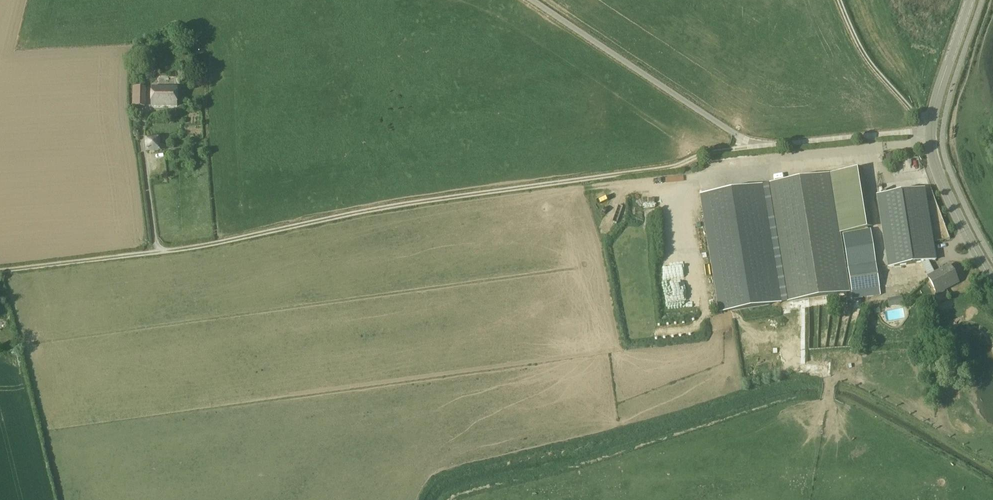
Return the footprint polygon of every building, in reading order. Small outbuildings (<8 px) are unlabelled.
[(134,107),(145,107),(146,88),(134,88),(134,107)] [(177,106),(178,88),(152,88),(152,106),(177,106)] [(148,151),(159,150),(158,139),(147,140),(148,151)] [(787,303),(851,293),(841,233),(873,228),(863,169),(830,174),(768,184),(787,303)] [(780,304),(761,185),(702,195),(721,314),(780,304)] [(921,263),(929,262),(936,261),(924,189),(878,196),(889,268),(921,263)] [(848,268),(849,268),(854,300),(881,296),(876,264),(874,249),(846,253),(848,268)] [(929,262),(921,263),(929,277),(928,277),(938,295),(944,291),(943,290),(959,282),(950,266),(935,273),(929,262)] [(892,306),(906,303),(904,295),(890,299),(892,306)] [(902,308),(885,311),(886,320),(904,317),(902,308)]
